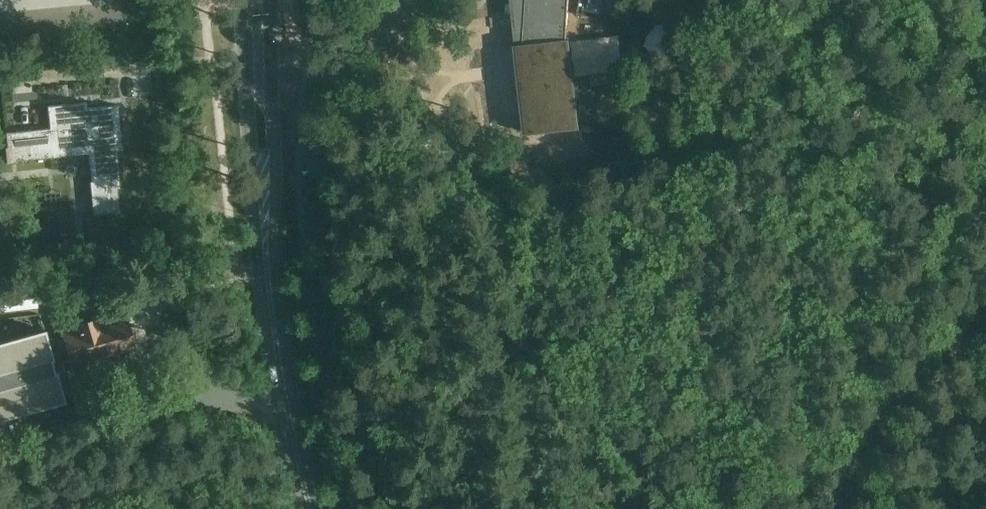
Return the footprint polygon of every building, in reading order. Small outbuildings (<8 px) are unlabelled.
[(524,133),(578,127),(568,40),(566,40),(568,0),(509,0),(524,133)] [(6,132),(7,148),(18,147),(19,161),(54,158),(54,155),(92,152),(95,182),(91,182),(94,217),(121,214),(114,149),(117,149),(116,138),(122,137),(119,105),(87,108),(87,102),(48,106),(50,128),(6,132)] [(0,290),(0,313),(34,309),(31,286),(0,290)] [(64,339),(46,344),(49,358),(60,355),(62,361),(70,358),(71,361),(87,356),(88,358),(112,351),(115,361),(134,356),(123,318),(104,323),(103,317),(92,320),(92,319),(77,324),(77,325),(61,329),(64,339)] [(41,335),(0,345),(0,412),(57,397),(41,335)]
